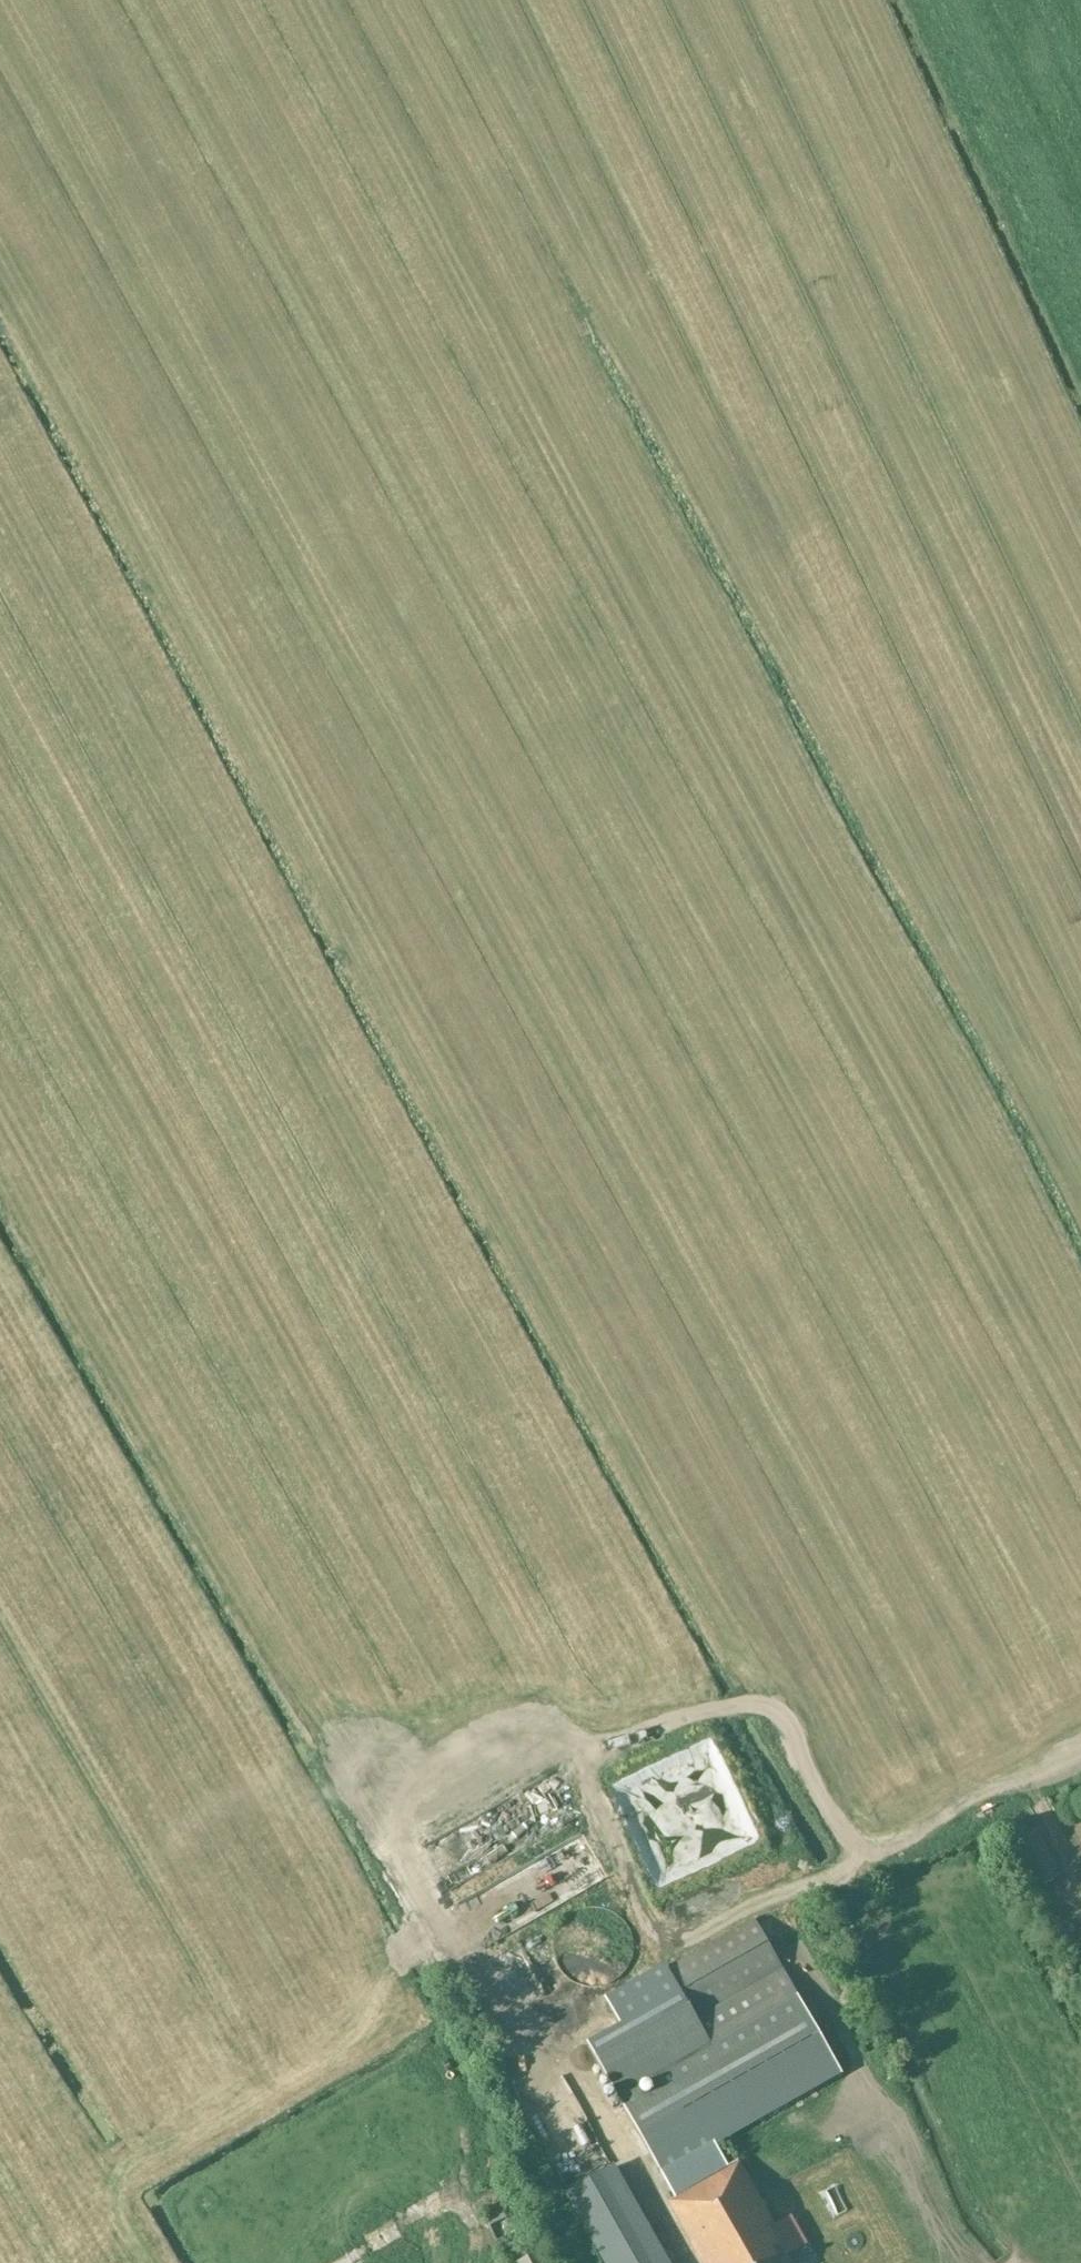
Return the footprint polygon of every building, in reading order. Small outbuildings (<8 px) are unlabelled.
[(1036,1889),(1060,1877),(1037,1831),(1013,1843),(1036,1889)] [(612,1912),(608,1910),(603,1909),(598,1908),(593,1908),(588,1908),(583,1909),(578,1911),(573,1914),(568,1918),(564,1923),(560,1928),(557,1933),(555,1939),(554,1945),(554,1952),(555,1958),(557,1963),(559,1969),(563,1974),(567,1977),(574,1981),(580,1984),(589,1986),(598,1987),(605,1987),(609,1985),(614,1982),(617,1980),(621,1977),(625,1973),(629,1968),(632,1962),(634,1954),(634,1951),(634,1947),(633,1939),(632,1935),(631,1931),(628,1927),(625,1923),(622,1919),(618,1915),(612,1912)] [(754,1920),(580,2018),(596,2045),(562,2064),(626,2179),(661,2160),(681,2195),(669,2202),(704,2262),(791,2262),(782,2246),(785,2244),(740,2162),(736,2155),(740,2153),(728,2129),(709,2140),(708,2137),(838,2067),(821,2037),(811,2043),(790,2005),(799,1998),(754,1920)] [(624,2184),(615,2168),(566,2195),(575,2211),(604,2262),(668,2262),(624,2184)] [(545,2250),(519,2262),(551,2262),(545,2250)]
